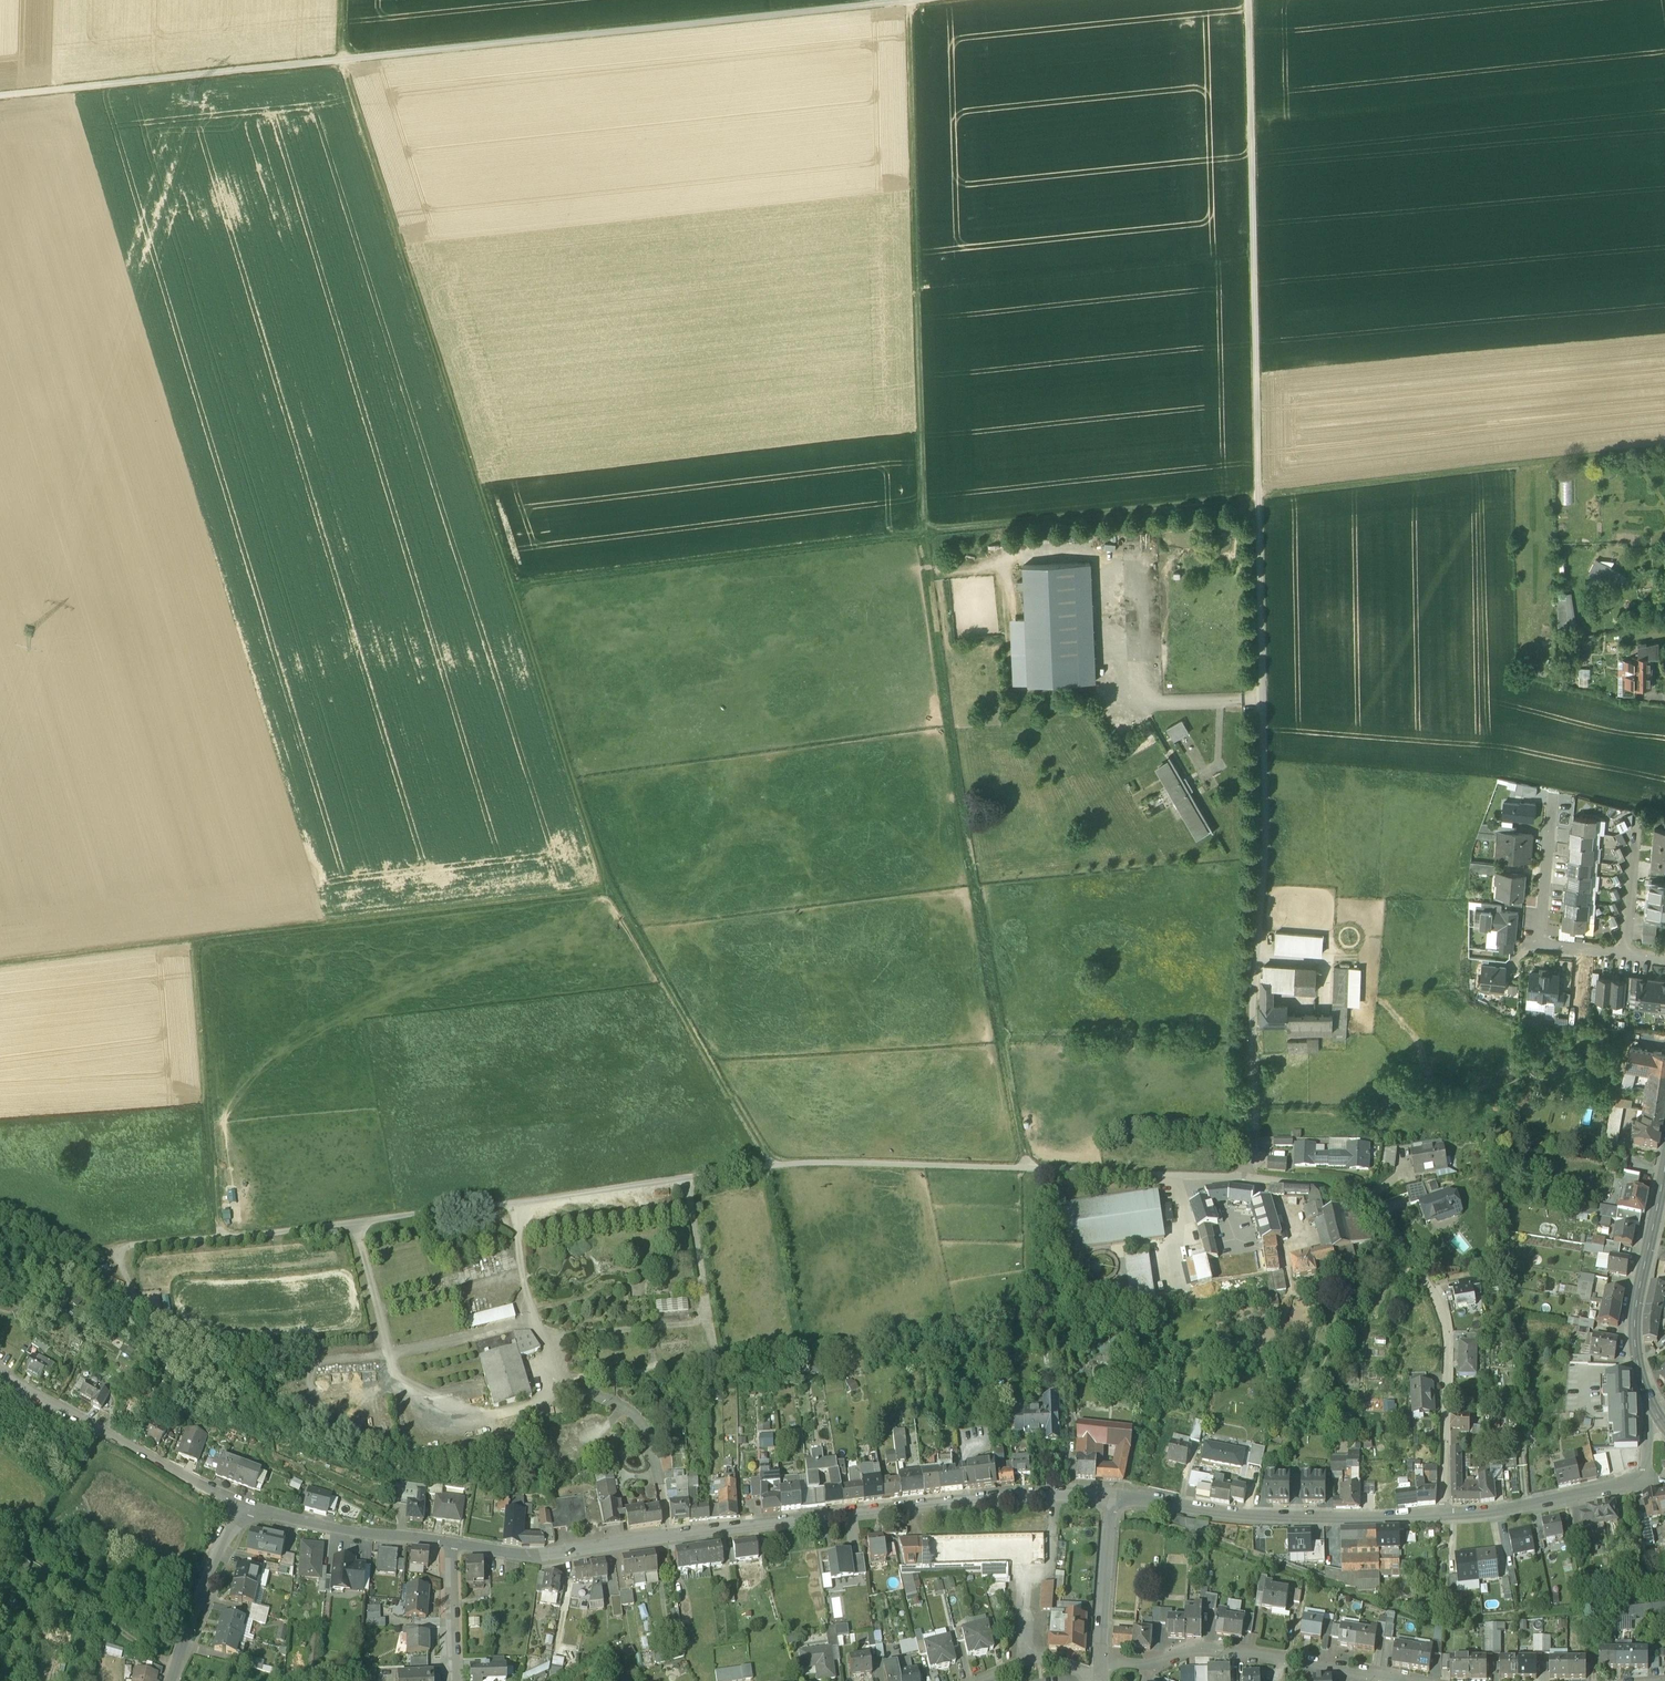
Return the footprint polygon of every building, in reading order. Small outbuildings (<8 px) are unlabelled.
[(1575,503),(1574,479),(1561,480),(1562,503),(1575,503)] [(1620,572),(1596,560),(1590,573),(1613,585),(1620,572)] [(1089,562),(1024,565),(1024,581),(1025,589),(1029,685),(1094,683),(1094,680),(1095,680),(1089,562)] [(1567,596),(1559,596),(1559,629),(1567,629),(1567,596)] [(1607,653),(1619,653),(1619,645),(1619,643),(1607,643),(1607,653)] [(1633,656),(1633,659),(1625,659),(1626,671),(1652,670),(1652,656),(1658,656),(1658,643),(1639,647),(1639,656),(1633,656)] [(1591,668),(1580,668),(1580,676),(1591,676),(1591,668)] [(1652,670),(1626,671),(1626,678),(1623,678),(1624,694),(1636,694),(1636,686),(1652,686),(1652,670)] [(1182,720),(1167,729),(1174,741),(1190,732),(1182,720)] [(1186,777),(1183,778),(1172,760),(1159,768),(1171,787),(1170,788),(1183,810),(1184,810),(1199,835),(1212,828),(1191,791),(1194,790),(1186,777)] [(1537,789),(1523,786),(1522,796),(1536,797),(1537,789)] [(1535,805),(1525,804),(1525,806),(1504,804),(1502,822),(1513,823),(1513,821),(1534,823),(1535,805)] [(1587,818),(1585,818),(1584,818),(1574,817),(1572,832),(1594,834),(1595,834),(1597,819),(1587,819),(1587,818)] [(1623,818),(1616,821),(1621,832),(1622,833),(1628,830),(1623,818)] [(1655,826),(1652,863),(1664,865),(1664,827),(1655,826)] [(1482,827),(1479,835),(1495,836),(1496,828),(1482,827)] [(1572,832),(1571,832),(1570,846),(1571,846),(1593,848),(1594,834),(1572,832)] [(1621,832),(1615,835),(1620,847),(1621,847),(1627,844),(1622,833),(1621,832)] [(1532,837),(1499,834),(1497,860),(1530,863),(1532,837)] [(1593,848),(1571,846),(1570,860),(1591,862),(1593,862),(1594,848),(1593,848)] [(1620,847),(1614,850),(1619,861),(1619,862),(1626,858),(1621,847),(1620,847)] [(1570,860),(1568,860),(1567,874),(1569,874),(1590,876),(1591,862),(1570,860)] [(1619,861),(1612,864),(1618,875),(1618,876),(1624,873),(1619,862),(1619,861)] [(1664,865),(1652,863),(1650,882),(1663,883),(1664,865)] [(1525,876),(1496,874),(1495,887),(1498,887),(1497,900),(1502,900),(1502,901),(1523,903),(1525,876)] [(1590,876),(1569,874),(1568,888),(1589,890),(1591,890),(1592,876),(1590,876)] [(1618,875),(1611,878),(1616,889),(1617,890),(1623,887),(1618,876),(1618,875)] [(1650,882),(1647,916),(1657,917),(1664,918),(1664,883),(1663,883),(1650,882)] [(1568,888),(1566,888),(1565,902),(1566,902),(1588,904),(1589,890),(1568,888)] [(1617,890),(1616,889),(1610,892),(1615,903),(1616,904),(1622,901),(1617,890)] [(1497,900),(1494,899),(1493,907),(1502,908),(1522,909),(1523,903),(1502,901),(1502,900),(1497,900)] [(1588,904),(1566,902),(1565,916),(1587,918),(1588,918),(1589,904),(1588,904)] [(1615,903),(1609,906),(1614,917),(1614,918),(1621,915),(1616,904),(1615,903)] [(1491,907),(1491,906),(1482,906),(1481,910),(1476,909),(1476,913),(1475,923),(1480,923),(1480,930),(1481,930),(1491,931),(1491,929),(1499,929),(1498,942),(1497,946),(1500,946),(1511,947),(1511,944),(1515,945),(1515,943),(1516,935),(1515,934),(1516,924),(1517,924),(1518,916),(1501,914),(1502,908),(1493,907),(1491,907)] [(1565,916),(1564,916),(1562,931),(1571,931),(1571,933),(1575,933),(1576,932),(1585,933),(1587,918),(1565,916)] [(1647,916),(1644,916),(1643,935),(1656,936),(1657,917),(1647,916)] [(1614,917),(1608,920),(1613,932),(1620,929),(1614,918),(1614,917)] [(1324,936),(1276,933),(1275,951),(1322,954),(1324,936)] [(1656,936),(1643,935),(1642,943),(1655,944),(1656,936)] [(1511,947),(1500,946),(1500,954),(1513,955),(1513,947),(1511,947)] [(1296,968),(1265,967),(1265,976),(1262,976),(1262,990),(1265,990),(1264,999),(1265,999),(1273,999),(1273,989),(1289,990),(1295,990),(1296,968)] [(1334,967),(1333,996),(1348,996),(1348,1005),(1360,1006),(1361,968),(1334,967)] [(1317,968),(1296,968),(1295,990),(1316,991),(1317,968)] [(1506,971),(1482,969),(1480,990),(1490,990),(1490,993),(1504,994),(1506,971)] [(1558,978),(1531,976),(1529,999),(1556,1001),(1558,978)] [(1633,979),(1626,978),(1625,982),(1624,991),(1631,992),(1633,979)] [(1647,980),(1639,979),(1638,993),(1645,994),(1647,980)] [(1647,980),(1645,994),(1638,993),(1636,1009),(1664,1012),(1664,981),(1647,980)] [(1598,981),(1598,990),(1597,1004),(1606,1005),(1610,1005),(1612,982),(1607,981),(1598,981)] [(1625,982),(1617,982),(1616,982),(1612,982),(1610,1005),(1613,1006),(1623,1006),(1624,991),(1625,982)] [(1348,996),(1333,996),(1333,1013),(1332,1028),(1332,1037),(1346,1037),(1348,1005),(1348,996)] [(1273,1006),(1273,999),(1265,999),(1264,999),(1262,999),(1262,1023),(1289,1023),(1288,1014),(1289,1006),(1273,1006)] [(1332,1028),(1333,1013),(1288,1014),(1289,1023),(1288,1031),(1332,1028)] [(1308,1035),(1308,1039),(1309,1048),(1320,1048),(1320,1035),(1308,1035)] [(1308,1039),(1288,1039),(1288,1049),(1309,1048),(1308,1039)] [(1631,1050),(1626,1066),(1637,1068),(1647,1070),(1651,1071),(1653,1053),(1631,1050)] [(1653,1053),(1651,1071),(1648,1091),(1664,1094),(1664,1055),(1653,1053)] [(1626,1066),(1621,1087),(1629,1089),(1631,1090),(1637,1068),(1626,1066)] [(1616,1107),(1624,1109),(1638,1111),(1639,1104),(1625,1102),(1629,1089),(1621,1087),(1616,1107)] [(1648,1091),(1645,1112),(1663,1114),(1664,1114),(1664,1108),(1664,1094),(1648,1091)] [(1616,1107),(1611,1106),(1605,1142),(1617,1144),(1624,1109),(1616,1107)] [(1663,1114),(1645,1112),(1643,1118),(1638,1117),(1633,1142),(1657,1147),(1663,1114)] [(1330,1158),(1316,1157),(1316,1149),(1297,1148),(1296,1169),(1315,1169),(1329,1169),(1330,1158)] [(1443,1148),(1412,1153),(1416,1177),(1447,1172),(1443,1148)] [(1370,1149),(1349,1149),(1349,1156),(1330,1156),(1330,1158),(1329,1169),(1329,1171),(1347,1171),(1347,1174),(1369,1174),(1370,1149)] [(1397,1149),(1383,1151),(1381,1167),(1395,1170),(1397,1149)] [(1286,1163),(1270,1162),(1269,1174),(1286,1176),(1286,1163)] [(1640,1176),(1624,1172),(1622,1184),(1621,1188),(1622,1188),(1628,1189),(1628,1188),(1637,1190),(1640,1176)] [(1423,1183),(1406,1187),(1412,1204),(1419,1202),(1420,1204),(1429,1201),(1423,1183)] [(1637,1190),(1628,1188),(1628,1189),(1622,1188),(1618,1209),(1618,1210),(1641,1214),(1644,1212),(1646,1201),(1647,1201),(1649,1193),(1637,1190)] [(1320,1200),(1314,1193),(1272,1191),(1269,1203),(1270,1203),(1304,1204),(1310,1229),(1316,1227),(1325,1225),(1323,1218),(1324,1218),(1320,1200)] [(1202,1206),(1192,1209),(1200,1235),(1211,1231),(1218,1229),(1212,1208),(1229,1207),(1231,1192),(1206,1194),(1207,1196),(1209,1204),(1202,1206)] [(1255,1196),(1231,1192),(1229,1207),(1253,1211),(1252,1208),(1253,1207),(1255,1196)] [(1429,1201),(1420,1204),(1426,1224),(1451,1215),(1452,1218),(1454,1219),(1461,1217),(1462,1215),(1459,1205),(1454,1204),(1450,1194),(1429,1201)] [(1158,1196),(1066,1209),(1073,1257),(1165,1243),(1162,1226),(1161,1212),(1158,1196)] [(1207,1196),(1200,1198),(1202,1206),(1209,1204),(1207,1196)] [(1253,1207),(1252,1208),(1253,1211),(1264,1247),(1275,1244),(1282,1242),(1270,1203),(1269,1203),(1253,1207)] [(1618,1209),(1600,1205),(1599,1211),(1598,1217),(1639,1224),(1641,1214),(1618,1210),(1618,1209)] [(1599,1211),(1584,1208),(1583,1214),(1598,1217),(1599,1211)] [(1170,1211),(1161,1212),(1162,1226),(1172,1224),(1170,1211)] [(1324,1218),(1323,1218),(1325,1225),(1332,1254),(1333,1254),(1334,1257),(1338,1256),(1372,1248),(1367,1226),(1361,1220),(1351,1223),(1348,1212),(1324,1218)] [(1325,1225),(1316,1227),(1323,1257),(1332,1254),(1325,1225)] [(1635,1229),(1616,1226),(1614,1242),(1621,1244),(1632,1246),(1635,1229)] [(1219,1262),(1211,1231),(1200,1235),(1207,1264),(1219,1262)] [(1605,1240),(1593,1238),(1592,1246),(1604,1248),(1605,1240)] [(1614,1242),(1605,1240),(1604,1248),(1620,1250),(1621,1244),(1614,1242)] [(1275,1244),(1264,1247),(1265,1256),(1268,1280),(1280,1279),(1280,1277),(1275,1244)] [(1604,1248),(1592,1246),(1591,1251),(1590,1253),(1603,1255),(1604,1248)] [(1323,1257),(1312,1259),(1315,1271),(1318,1270),(1336,1266),(1335,1260),(1334,1257),(1333,1254),(1332,1254),(1323,1257)] [(1630,1259),(1610,1255),(1608,1272),(1627,1275),(1630,1259)] [(1149,1256),(1127,1260),(1135,1316),(1157,1312),(1149,1256)] [(1219,1262),(1207,1264),(1213,1289),(1268,1280),(1265,1256),(1219,1262)] [(1312,1259),(1291,1265),(1296,1285),(1317,1280),(1315,1271),(1312,1259)] [(1207,1264),(1194,1267),(1200,1292),(1213,1289),(1207,1264)] [(1593,1284),(1595,1276),(1580,1274),(1578,1281),(1593,1284)] [(1280,1279),(1268,1280),(1271,1299),(1287,1296),(1284,1277),(1280,1277),(1280,1279)] [(1479,1278),(1471,1279),(1472,1286),(1474,1295),(1482,1294),(1479,1278)] [(1471,1279),(1459,1281),(1460,1288),(1472,1286),(1471,1279)] [(1593,1284),(1578,1281),(1575,1300),(1590,1302),(1593,1284)] [(1664,1286),(1652,1283),(1647,1309),(1659,1311),(1662,1296),(1664,1286)] [(1460,1288),(1453,1289),(1457,1308),(1467,1306),(1466,1303),(1475,1301),(1474,1295),(1472,1286),(1460,1288)] [(1624,1292),(1606,1289),(1604,1305),(1621,1308),(1624,1292)] [(655,1305),(656,1320),(687,1318),(686,1303),(655,1305)] [(1603,1305),(1599,1323),(1618,1326),(1621,1308),(1604,1305),(1603,1305)] [(512,1307),(468,1318),(472,1332),(515,1321),(512,1307)] [(1659,1311),(1647,1309),(1645,1319),(1644,1341),(1653,1342),(1658,1319),(1659,1311)] [(20,1310),(13,1313),(17,1322),(24,1318),(20,1310)] [(1595,1322),(1580,1319),(1578,1327),(1593,1330),(1595,1322)] [(512,1336),(517,1348),(520,1358),(540,1350),(531,1333),(512,1336)] [(1483,1335),(1467,1335),(1467,1342),(1476,1343),(1483,1343),(1483,1335)] [(1618,1340),(1594,1336),(1590,1357),(1591,1357),(1600,1359),(1600,1357),(1615,1359),(1618,1340)] [(33,1339),(29,1347),(42,1355),(47,1346),(33,1339)] [(1467,1342),(1460,1342),(1460,1373),(1475,1373),(1476,1343),(1467,1342)] [(517,1348),(480,1358),(495,1411),(532,1401),(520,1358),(517,1348)] [(1578,1356),(1566,1356),(1565,1363),(1568,1363),(1578,1364),(1578,1356)] [(1590,1357),(1578,1356),(1578,1364),(1590,1365),(1591,1357),(1590,1357)] [(49,1366),(33,1358),(26,1373),(41,1381),(45,1375),(49,1366)] [(54,1369),(49,1366),(45,1375),(49,1377),(54,1369)] [(1427,1384),(1426,1374),(1410,1374),(1411,1385),(1427,1384)] [(1631,1375),(1607,1376),(1607,1384),(1603,1384),(1603,1413),(1609,1413),(1609,1441),(1614,1441),(1614,1448),(1638,1448),(1637,1401),(1631,1401),(1631,1375)] [(1411,1385),(1410,1385),(1412,1415),(1413,1415),(1413,1412),(1420,1412),(1424,1416),(1430,1415),(1433,1411),(1433,1406),(1432,1405),(1431,1393),(1430,1393),(1430,1384),(1427,1384),(1411,1385)] [(109,1397),(88,1385),(80,1397),(92,1404),(91,1406),(101,1412),(109,1397)] [(1056,1397),(1051,1392),(1047,1397),(1047,1398),(1045,1398),(1045,1410),(1025,1411),(1025,1416),(1019,1416),(1019,1420),(1015,1420),(1015,1426),(1020,1426),(1020,1430),(1026,1430),(1026,1435),(1046,1434),(1046,1441),(1060,1440),(1059,1409),(1058,1397),(1056,1397)] [(1470,1415),(1452,1414),(1451,1430),(1460,1430),(1469,1430),(1470,1426),(1470,1415)] [(157,1417),(154,1424),(165,1430),(168,1423),(157,1417)] [(1204,1423),(1195,1420),(1190,1440),(1199,1443),(1204,1423)] [(1133,1429),(1106,1426),(1078,1423),(1078,1441),(1097,1443),(1120,1445),(1131,1446),(1133,1429)] [(154,1424),(146,1440),(160,1447),(168,1431),(165,1430),(154,1424)] [(770,1424),(758,1425),(759,1433),(770,1432),(770,1424)] [(208,1434),(188,1427),(178,1455),(197,1462),(208,1434)] [(1460,1430),(1451,1430),(1451,1449),(1460,1449),(1460,1430)] [(788,1432),(789,1442),(802,1441),(801,1431),(788,1432)] [(904,1431),(893,1432),(895,1449),(904,1448),(905,1448),(904,1431)] [(1587,1433),(1571,1437),(1573,1448),(1583,1446),(1590,1445),(1587,1433)] [(1571,1437),(1562,1439),(1565,1456),(1574,1455),(1573,1448),(1571,1437)] [(1097,1443),(1078,1441),(1077,1458),(1096,1459),(1097,1443)] [(1191,1448),(1172,1443),(1168,1457),(1177,1460),(1176,1463),(1186,1465),(1191,1448)] [(1206,1444),(1203,1461),(1242,1468),(1245,1451),(1206,1444)] [(1131,1446),(1120,1445),(1115,1468),(1096,1467),(1095,1479),(1123,1481),(1131,1446)] [(1590,1445),(1583,1446),(1588,1469),(1595,1468),(1592,1458),(1590,1445)] [(1252,1446),(1248,1465),(1261,1468),(1265,1448),(1252,1446)] [(1460,1449),(1451,1449),(1451,1465),(1462,1465),(1477,1465),(1477,1449),(1460,1449)] [(904,1450),(895,1451),(895,1454),(896,1463),(902,1463),(904,1462),(905,1462),(905,1461),(904,1450)] [(811,1459),(812,1463),(823,1462),(822,1451),(811,1452),(811,1459)] [(1001,1451),(994,1451),(995,1462),(996,1472),(1003,1471),(1003,1469),(1004,1469),(1003,1458),(1003,1451),(1001,1451)] [(872,1466),(873,1466),(875,1477),(880,1477),(877,1453),(869,1454),(870,1463),(872,1463),(872,1466)] [(895,1454),(885,1455),(886,1461),(886,1464),(896,1463),(895,1454)] [(950,1455),(946,1455),(946,1456),(938,1457),(939,1471),(953,1469),(952,1455),(950,1455)] [(1574,1455),(1565,1456),(1567,1466),(1576,1464),(1574,1455)] [(1595,1468),(1597,1477),(1610,1474),(1606,1455),(1592,1458),(1595,1468)] [(1029,1457),(1012,1458),(1012,1460),(1013,1470),(1014,1474),(1031,1472),(1029,1457)] [(1096,1459),(1077,1458),(1076,1478),(1095,1479),(1096,1467),(1096,1459)] [(1344,1460),(1331,1460),(1332,1471),(1342,1471),(1342,1470),(1347,1470),(1347,1458),(1344,1459),(1344,1460)] [(1360,1458),(1347,1458),(1347,1470),(1347,1471),(1360,1471),(1360,1458)] [(219,1470),(216,1477),(235,1483),(241,1465),(222,1459),(221,1464),(219,1470)] [(614,1479),(611,1460),(594,1464),(597,1483),(614,1479)] [(812,1463),(805,1464),(806,1474),(816,1473),(829,1471),(837,1470),(835,1462),(835,1461),(823,1462),(812,1463)] [(844,1461),(835,1462),(837,1470),(839,1477),(845,1476),(844,1461)] [(995,1462),(967,1465),(967,1468),(960,1468),(960,1469),(963,1488),(997,1484),(996,1472),(995,1462)] [(1415,1473),(1415,1462),(1407,1462),(1407,1473),(1415,1473)] [(902,1463),(896,1463),(898,1476),(915,1474),(914,1471),(903,1472),(902,1463)] [(1567,1466),(1554,1469),(1559,1488),(1580,1483),(1578,1472),(1576,1464),(1567,1466)] [(261,1472),(241,1465),(235,1483),(255,1490),(256,1489),(261,1474),(261,1472)] [(1462,1465),(1451,1465),(1452,1503),(1461,1503),(1461,1484),(1462,1484),(1462,1465)] [(880,1477),(875,1477),(873,1466),(872,1466),(858,1467),(862,1486),(864,1500),(883,1498),(880,1480),(880,1477)] [(735,1467),(726,1467),(724,1481),(735,1481),(735,1467)] [(858,1467),(848,1469),(850,1487),(862,1486),(858,1467)] [(1588,1469),(1578,1472),(1580,1483),(1597,1479),(1597,1477),(1595,1468),(1588,1469)] [(939,1471),(930,1472),(932,1492),(963,1488),(960,1469),(953,1469),(939,1471)] [(1189,1485),(1197,1486),(1199,1474),(1200,1470),(1193,1469),(1189,1485)] [(837,1470),(829,1471),(832,1486),(825,1488),(825,1505),(842,1503),(840,1488),(840,1487),(839,1477),(837,1470)] [(1003,1471),(996,1472),(998,1485),(1015,1483),(1014,1474),(1013,1470),(1007,1470),(1003,1471)] [(1347,1471),(1347,1470),(1342,1470),(1342,1471),(1342,1472),(1342,1477),(1342,1486),(1344,1486),(1360,1486),(1360,1471),(1347,1471)] [(677,1471),(665,1472),(666,1480),(677,1480),(677,1479),(677,1471)] [(930,1472),(921,1473),(923,1493),(932,1492),(930,1472)] [(1420,1473),(1415,1473),(1415,1481),(1424,1481),(1424,1482),(1437,1481),(1437,1472),(1426,1473),(1420,1473)] [(772,1474),(760,1475),(760,1485),(767,1484),(773,1484),(779,1483),(779,1478),(779,1473),(772,1474)] [(816,1473),(806,1474),(808,1489),(815,1488),(818,1488),(816,1473)] [(915,1474),(898,1476),(899,1480),(901,1496),(923,1493),(921,1473),(915,1474)] [(266,1475),(261,1474),(256,1489),(261,1491),(266,1475)] [(1215,1476),(1199,1474),(1197,1486),(1213,1488),(1215,1476)] [(1289,1475),(1267,1475),(1266,1502),(1289,1502),(1289,1475)] [(715,1476),(708,1476),(709,1495),(719,1494),(718,1484),(719,1484),(719,1477),(715,1477),(715,1476)] [(1225,1478),(1215,1476),(1214,1485),(1223,1487),(1225,1478)] [(1325,1476),(1303,1476),(1302,1502),(1325,1502),(1325,1476)] [(798,1477),(779,1478),(779,1483),(780,1490),(799,1488),(798,1477)] [(1479,1478),(1480,1484),(1481,1503),(1494,1501),(1492,1477),(1479,1478)] [(677,1479),(677,1480),(677,1491),(678,1501),(688,1500),(688,1490),(687,1480),(687,1478),(677,1479)] [(597,1483),(596,1483),(597,1490),(600,1505),(617,1502),(614,1479),(597,1483)] [(697,1479),(687,1480),(688,1490),(696,1490),(698,1489),(697,1479)] [(885,1479),(880,1480),(883,1498),(891,1497),(890,1490),(887,1490),(885,1479)] [(294,1480),(291,1487),(299,1491),(302,1484),(294,1480)] [(677,1480),(666,1480),(667,1491),(677,1491),(677,1480)] [(889,1481),(890,1490),(891,1497),(901,1496),(899,1480),(889,1481)] [(735,1481),(724,1481),(725,1484),(725,1493),(727,1493),(727,1502),(729,1502),(730,1506),(728,1507),(729,1517),(736,1517),(735,1493),(735,1481)] [(1435,1489),(1424,1490),(1424,1482),(1424,1481),(1415,1481),(1416,1491),(1417,1506),(1436,1504),(1437,1489),(1435,1489)] [(406,1485),(387,1483),(386,1494),(392,1497),(393,1501),(400,1502),(402,1488),(406,1489),(406,1485)] [(774,1495),(767,1496),(767,1484),(760,1485),(760,1497),(762,1512),(781,1510),(780,1490),(779,1483),(773,1484),(774,1495)] [(727,1493),(725,1493),(725,1484),(719,1484),(718,1484),(719,1494),(720,1518),(729,1517),(728,1507),(730,1506),(729,1502),(727,1502),(727,1493)] [(1480,1484),(1462,1484),(1461,1484),(1461,1503),(1481,1503),(1480,1484)] [(650,1501),(657,1499),(655,1485),(644,1488),(647,1498),(649,1497),(650,1501)] [(1223,1487),(1214,1485),(1213,1488),(1210,1500),(1210,1501),(1229,1504),(1230,1499),(1233,1488),(1231,1488),(1223,1487)] [(850,1487),(840,1488),(842,1503),(864,1500),(862,1486),(850,1487)] [(1213,1488),(1197,1486),(1198,1487),(1196,1497),(1210,1500),(1213,1488)] [(1247,1488),(1236,1486),(1231,1488),(1233,1488),(1230,1499),(1244,1502),(1247,1488)] [(1360,1486),(1344,1486),(1344,1500),(1344,1508),(1359,1508),(1360,1486)] [(406,1489),(402,1488),(400,1502),(408,1503),(408,1502),(410,1489),(406,1489)] [(799,1499),(799,1488),(780,1490),(781,1510),(800,1508),(799,1499)] [(818,1488),(815,1488),(815,1506),(825,1505),(825,1488),(818,1488)] [(331,1496),(310,1490),(305,1507),(326,1513),(327,1511),(331,1496)] [(426,1490),(417,1490),(415,1503),(408,1502),(408,1503),(407,1520),(423,1521),(426,1490)] [(589,1495),(548,1500),(552,1530),(566,1528),(567,1531),(568,1530),(568,1529),(572,1529),(572,1530),(573,1530),(573,1527),(596,1524),(597,1527),(598,1527),(598,1526),(602,1525),(603,1526),(604,1526),(600,1505),(597,1490),(588,1491),(589,1495)] [(696,1490),(688,1490),(688,1500),(688,1504),(693,1504),(694,1504),(694,1503),(696,1503),(695,1500),(696,1500),(696,1490)] [(1416,1491),(1395,1494),(1396,1508),(1417,1506),(1416,1491)] [(540,1512),(549,1513),(547,1495),(523,1493),(524,1498),(500,1497),(499,1509),(537,1512),(540,1512)] [(463,1497),(436,1495),(434,1519),(460,1521),(463,1497)] [(1645,1498),(1648,1513),(1649,1520),(1650,1520),(1664,1517),(1664,1495),(1659,1496),(1658,1495),(1645,1498)] [(339,1498),(331,1496),(327,1511),(335,1513),(339,1498)] [(678,1501),(669,1502),(671,1523),(689,1521),(688,1504),(688,1500),(678,1501)] [(1344,1500),(1334,1500),(1333,1508),(1344,1508),(1344,1500)] [(617,1502),(600,1505),(603,1523),(620,1521),(617,1502)] [(696,1503),(694,1503),(694,1504),(693,1504),(688,1504),(689,1521),(709,1519),(709,1505),(696,1506),(696,1503)] [(1615,1505),(1601,1507),(1604,1525),(1618,1523),(1615,1505)] [(1601,1507),(1588,1509),(1589,1516),(1580,1517),(1582,1529),(1591,1527),(1591,1531),(1594,1530),(1594,1527),(1604,1525),(1601,1507)] [(649,1508),(626,1512),(629,1529),(661,1524),(659,1511),(649,1512),(649,1508)] [(522,1513),(505,1512),(503,1543),(519,1546),(520,1535),(522,1513)] [(549,1513),(540,1512),(540,1516),(541,1526),(551,1525),(549,1513)] [(1648,1513),(1639,1515),(1645,1546),(1655,1544),(1650,1520),(1649,1520),(1648,1513)] [(1209,1522),(1167,1515),(1167,1520),(1209,1535),(1209,1522)] [(1560,1518),(1542,1521),(1543,1528),(1546,1541),(1547,1541),(1547,1540),(1555,1538),(1555,1539),(1563,1538),(1560,1518)] [(551,1525),(541,1526),(542,1536),(544,1544),(554,1542),(551,1525)] [(1379,1526),(1341,1527),(1342,1572),(1357,1572),(1380,1571),(1380,1562),(1379,1550),(1378,1530),(1379,1530),(1379,1526)] [(1543,1528),(1536,1530),(1539,1542),(1546,1541),(1543,1528)] [(889,1530),(882,1531),(883,1535),(884,1545),(893,1544),(889,1530)] [(1379,1530),(1378,1530),(1379,1550),(1393,1549),(1399,1549),(1399,1530),(1379,1530)] [(1529,1531),(1511,1534),(1510,1534),(1514,1558),(1535,1554),(1530,1530),(1529,1531)] [(251,1536),(247,1551),(282,1559),(283,1552),(286,1538),(262,1532),(261,1538),(251,1536)] [(1310,1532),(1289,1532),(1290,1540),(1288,1541),(1285,1543),(1286,1547),(1288,1549),(1290,1549),(1290,1554),(1305,1554),(1310,1554),(1310,1542),(1310,1532)] [(542,1536),(520,1535),(519,1546),(544,1547),(544,1544),(542,1536)] [(883,1535),(867,1537),(870,1562),(886,1560),(884,1545),(883,1535)] [(1606,1535),(1592,1537),(1594,1547),(1607,1544),(1606,1535)] [(755,1540),(733,1543),(734,1549),(736,1560),(758,1557),(755,1540)] [(1324,1542),(1310,1542),(1310,1554),(1305,1554),(1305,1562),(1325,1562),(1324,1542)] [(322,1546),(302,1544),(300,1574),(309,1574),(309,1577),(319,1579),(321,1567),(320,1567),(322,1546)] [(720,1544),(706,1546),(709,1566),(723,1564),(720,1544)] [(706,1546),(675,1551),(678,1571),(709,1567),(709,1566),(706,1546)] [(398,1550),(378,1548),(376,1573),(396,1575),(396,1572),(397,1560),(398,1550)] [(429,1550),(412,1549),(411,1566),(422,1567),(428,1567),(429,1550)] [(734,1549),(728,1550),(730,1564),(737,1563),(736,1560),(734,1549)] [(849,1551),(835,1553),(835,1554),(828,1555),(831,1577),(839,1576),(839,1579),(853,1577),(853,1576),(850,1556),(849,1551)] [(1496,1551),(1476,1553),(1479,1582),(1499,1580),(1496,1551)] [(295,1555),(283,1552),(282,1559),(280,1565),(282,1565),(294,1567),(295,1555)] [(1476,1553),(1456,1555),(1459,1584),(1479,1582),(1476,1553)] [(654,1554),(642,1556),(644,1575),(657,1574),(654,1554)] [(863,1555),(850,1556),(853,1576),(866,1574),(863,1555)] [(642,1556),(622,1559),(625,1579),(631,1578),(631,1577),(633,1577),(644,1575),(642,1556)] [(355,1559),(334,1558),(333,1576),(332,1588),(363,1591),(365,1564),(355,1563),(355,1559)] [(484,1581),(483,1559),(465,1559),(466,1584),(474,1583),(474,1581),(484,1581)] [(605,1561),(590,1563),(593,1581),(600,1580),(607,1578),(605,1561)] [(1393,1562),(1380,1562),(1380,1571),(1393,1571),(1400,1571),(1399,1561),(1393,1562)] [(280,1565),(265,1562),(263,1570),(279,1573),(282,1565),(280,1565)] [(590,1563),(573,1566),(576,1583),(593,1581),(590,1563)] [(261,1569),(239,1564),(235,1581),(257,1587),(261,1569)] [(422,1567),(411,1566),(410,1574),(422,1575),(422,1567)] [(327,1568),(321,1567),(319,1579),(318,1592),(324,1593),(327,1568)] [(1380,1571),(1357,1572),(1358,1591),(1380,1590),(1380,1571)] [(1514,1571),(1508,1572),(1511,1587),(1517,1586),(1514,1571)] [(545,1574),(539,1573),(537,1587),(543,1588),(545,1574)] [(561,1577),(545,1574),(543,1588),(542,1593),(542,1594),(550,1595),(549,1596),(551,1596),(552,1595),(558,1596),(558,1591),(561,1577)] [(646,1585),(655,1583),(658,1578),(657,1574),(644,1575),(646,1585)] [(635,1587),(646,1585),(644,1575),(633,1577),(635,1587)] [(1268,1577),(1260,1576),(1258,1590),(1265,1591),(1267,1582),(1268,1577)] [(1064,1578),(1055,1577),(1054,1590),(1063,1590),(1064,1578)] [(953,1579),(944,1581),(946,1590),(955,1588),(953,1579)] [(600,1580),(593,1581),(593,1583),(590,1597),(589,1604),(596,1603),(603,1603),(600,1580)] [(257,1587),(235,1581),(231,1599),(236,1601),(237,1601),(243,1603),(243,1602),(252,1605),(253,1605),(253,1604),(257,1587)] [(943,1582),(934,1584),(936,1593),(945,1591),(943,1582)] [(1267,1582),(1265,1591),(1262,1608),(1272,1610),(1273,1607),(1286,1609),(1289,1589),(1272,1587),(1273,1583),(1267,1582)] [(593,1583),(586,1584),(584,1598),(590,1597),(593,1583)] [(430,1587),(409,1585),(408,1600),(428,1602),(430,1587)] [(1054,1585),(1044,1585),(1042,1609),(1052,1610),(1054,1585)] [(733,1590),(726,1591),(727,1602),(735,1601),(733,1590)] [(551,1596),(549,1596),(550,1595),(542,1594),(542,1593),(540,1603),(560,1607),(563,1592),(558,1591),(558,1596),(552,1595),(551,1596)] [(632,1591),(619,1593),(620,1596),(621,1606),(633,1604),(634,1604),(632,1591)] [(1218,1596),(1208,1594),(1208,1609),(1216,1610),(1218,1596)] [(620,1596),(610,1597),(613,1617),(622,1616),(622,1611),(621,1606),(620,1596)] [(428,1602),(408,1600),(407,1616),(427,1617),(428,1602)] [(1652,1604),(1653,1611),(1664,1609),(1664,1602),(1652,1604)] [(269,1609),(253,1604),(253,1605),(252,1605),(250,1611),(267,1615),(269,1609)] [(1195,1612),(1186,1611),(1186,1619),(1185,1638),(1194,1638),(1194,1637),(1202,1637),(1202,1624),(1202,1608),(1203,1605),(1201,1605),(1195,1605),(1195,1612)] [(379,1606),(368,1607),(368,1627),(385,1627),(385,1620),(380,1620),(379,1606)] [(1172,1610),(1161,1609),(1160,1624),(1169,1624),(1169,1618),(1172,1618),(1172,1610)] [(1246,1614),(1219,1610),(1216,1627),(1217,1627),(1216,1634),(1242,1638),(1243,1632),(1246,1614)] [(267,1615),(250,1611),(248,1619),(265,1624),(267,1615)] [(231,1615),(224,1613),(219,1630),(240,1635),(245,1618),(236,1616),(236,1615),(231,1614),(231,1615)] [(1051,1634),(1062,1634),(1063,1615),(1052,1614),(1051,1634)] [(1246,1614),(1243,1632),(1251,1633),(1254,1615),(1246,1614)] [(1063,1615),(1062,1634),(1051,1634),(1050,1634),(1050,1649),(1057,1650),(1085,1651),(1087,1616),(1063,1615)] [(1324,1619),(1304,1616),(1301,1636),(1321,1639),(1322,1635),(1324,1619)] [(678,1617),(671,1618),(672,1622),(669,1622),(670,1630),(680,1628),(678,1617)] [(1172,1618),(1169,1618),(1169,1624),(1168,1638),(1185,1638),(1186,1619),(1172,1618)] [(1333,1621),(1324,1619),(1322,1635),(1331,1636),(1333,1624),(1333,1621)] [(996,1633),(993,1620),(987,1622),(987,1624),(990,1635),(996,1633)] [(1380,1623),(1378,1623),(1377,1627),(1378,1627),(1377,1636),(1384,1638),(1386,1624),(1380,1623)] [(987,1624),(974,1627),(981,1654),(987,1653),(987,1651),(993,1649),(990,1635),(987,1624)] [(1342,1625),(1333,1624),(1331,1636),(1340,1638),(1342,1625)] [(1394,1625),(1386,1624),(1384,1638),(1392,1639),(1394,1625)] [(1359,1628),(1342,1625),(1340,1638),(1338,1645),(1356,1648),(1359,1628)] [(417,1626),(403,1627),(403,1635),(407,1635),(407,1633),(418,1633),(417,1626)] [(1371,1630),(1359,1628),(1356,1648),(1374,1651),(1377,1636),(1378,1627),(1377,1627),(1372,1626),(1371,1630)] [(837,1644),(835,1627),(826,1629),(829,1645),(837,1644)] [(974,1627),(962,1630),(964,1641),(968,1656),(974,1654),(974,1656),(981,1654),(974,1627)] [(961,1628),(955,1630),(958,1642),(964,1641),(962,1630),(961,1628)] [(1152,1631),(1135,1629),(1135,1632),(1133,1649),(1150,1650),(1152,1631)] [(240,1635),(219,1630),(215,1648),(235,1653),(243,1655),(243,1653),(245,1645),(238,1643),(240,1635)] [(1135,1632),(1114,1630),(1113,1647),(1133,1649),(1135,1632)] [(418,1633),(407,1633),(407,1635),(407,1651),(430,1651),(430,1633),(418,1633)] [(797,1633),(784,1636),(787,1646),(798,1644),(797,1640),(799,1640),(797,1633)] [(874,1633),(867,1634),(869,1646),(875,1645),(874,1633)] [(955,1633),(949,1635),(949,1637),(952,1648),(958,1646),(955,1633)] [(949,1637),(936,1640),(943,1667),(950,1666),(949,1664),(955,1663),(952,1648),(949,1637)] [(1442,1641),(1433,1639),(1432,1647),(1433,1647),(1432,1653),(1442,1655),(1442,1641)] [(936,1640),(924,1643),(926,1654),(930,1669),(936,1667),(936,1669),(943,1667),(936,1640)] [(923,1641),(917,1643),(920,1655),(926,1654),(924,1643),(923,1641)] [(682,1644),(669,1647),(672,1658),(684,1655),(682,1644)] [(1414,1646),(1396,1644),(1392,1665),(1411,1667),(1414,1648),(1414,1646)] [(1426,1650),(1414,1648),(1411,1667),(1430,1670),(1432,1653),(1433,1647),(1432,1647),(1427,1646),(1426,1650)] [(632,1653),(629,1647),(622,1650),(626,1656),(632,1653)] [(672,1658),(669,1647),(655,1652),(657,1662),(672,1658)] [(831,1648),(800,1652),(802,1669),(816,1667),(818,1680),(835,1678),(831,1648)] [(1616,1649),(1600,1649),(1600,1668),(1616,1668),(1616,1649)] [(1632,1649),(1616,1649),(1616,1668),(1632,1668),(1632,1649)] [(1648,1649),(1632,1649),(1632,1668),(1648,1668),(1648,1649)] [(243,1653),(243,1655),(235,1653),(233,1660),(254,1666),(257,1657),(243,1653)] [(869,1654),(863,1655),(863,1656),(849,1658),(851,1676),(872,1674),(869,1654)] [(428,1656),(411,1657),(411,1666),(428,1665),(428,1656)] [(907,1658),(895,1660),(896,1662),(897,1662),(897,1665),(899,1673),(917,1669),(916,1665),(909,1666),(907,1658)] [(1469,1658),(1450,1658),(1450,1677),(1469,1677),(1469,1658)] [(1487,1658),(1469,1658),(1469,1677),(1487,1677),(1487,1658)] [(1518,1658),(1500,1658),(1500,1677),(1518,1677),(1518,1658)] [(1536,1658),(1518,1658),(1518,1677),(1536,1677),(1536,1658)] [(1568,1658),(1550,1658),(1550,1677),(1568,1677),(1568,1658)] [(1586,1658),(1568,1658),(1568,1677),(1586,1677),(1586,1658)] [(470,1664),(470,1680),(473,1680),(506,1680),(506,1664),(504,1664),(489,1664),(470,1664)] [(716,1670),(717,1680),(734,1680),(753,1679),(751,1665),(741,1666),(741,1667),(716,1670)] [(885,1667),(888,1680),(900,1680),(898,1673),(899,1673),(897,1665),(885,1667)] [(1208,1667),(1195,1668),(1196,1680),(1208,1680),(1208,1667)] [(1208,1667),(1208,1680),(1231,1680),(1230,1667),(1208,1667)] [(136,1668),(133,1680),(156,1680),(158,1673),(151,1672),(146,1670),(136,1668)] [(1183,1668),(1183,1680),(1184,1680),(1196,1680),(1195,1668),(1183,1668)] [(374,1669),(361,1669),(361,1680),(374,1680),(374,1669)] [(898,1673),(900,1680),(919,1680),(919,1679),(921,1679),(921,1676),(918,1677),(917,1669),(899,1673),(898,1673)] [(399,1673),(399,1680),(435,1680),(434,1671),(399,1673)]
